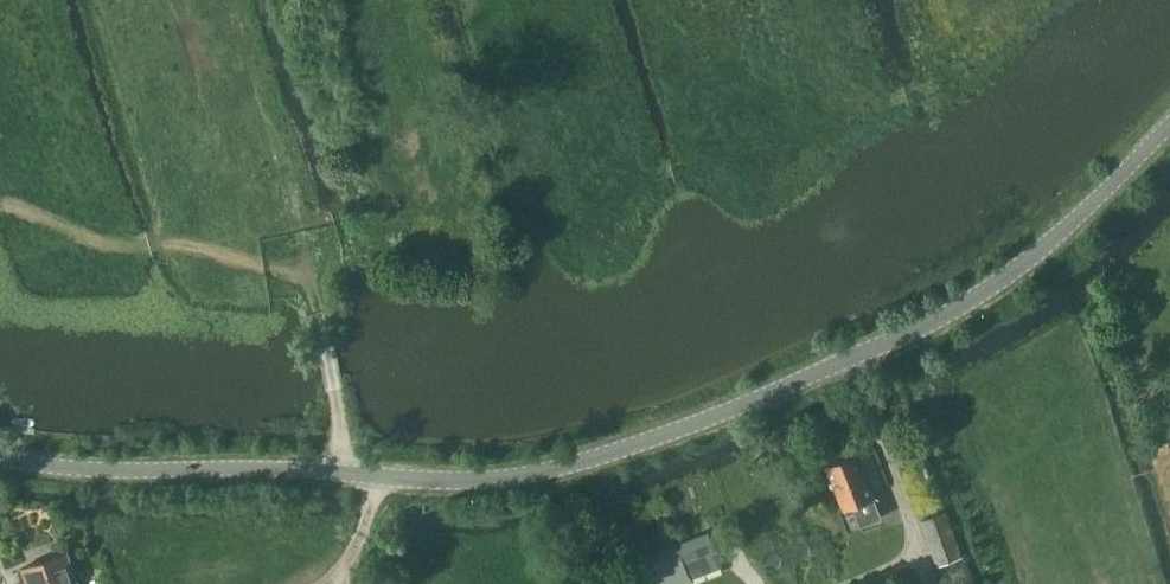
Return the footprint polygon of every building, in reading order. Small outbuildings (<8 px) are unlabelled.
[(881,518),(873,497),(857,455),(828,466),(844,508),(853,505),(861,526),(881,518)] [(938,565),(963,556),(947,512),(922,520),(938,565)] [(715,547),(709,531),(639,558),(648,583),(678,583),(693,578),(692,576),(722,564),(715,547)] [(67,550),(23,566),(29,583),(80,583),(67,550)]
